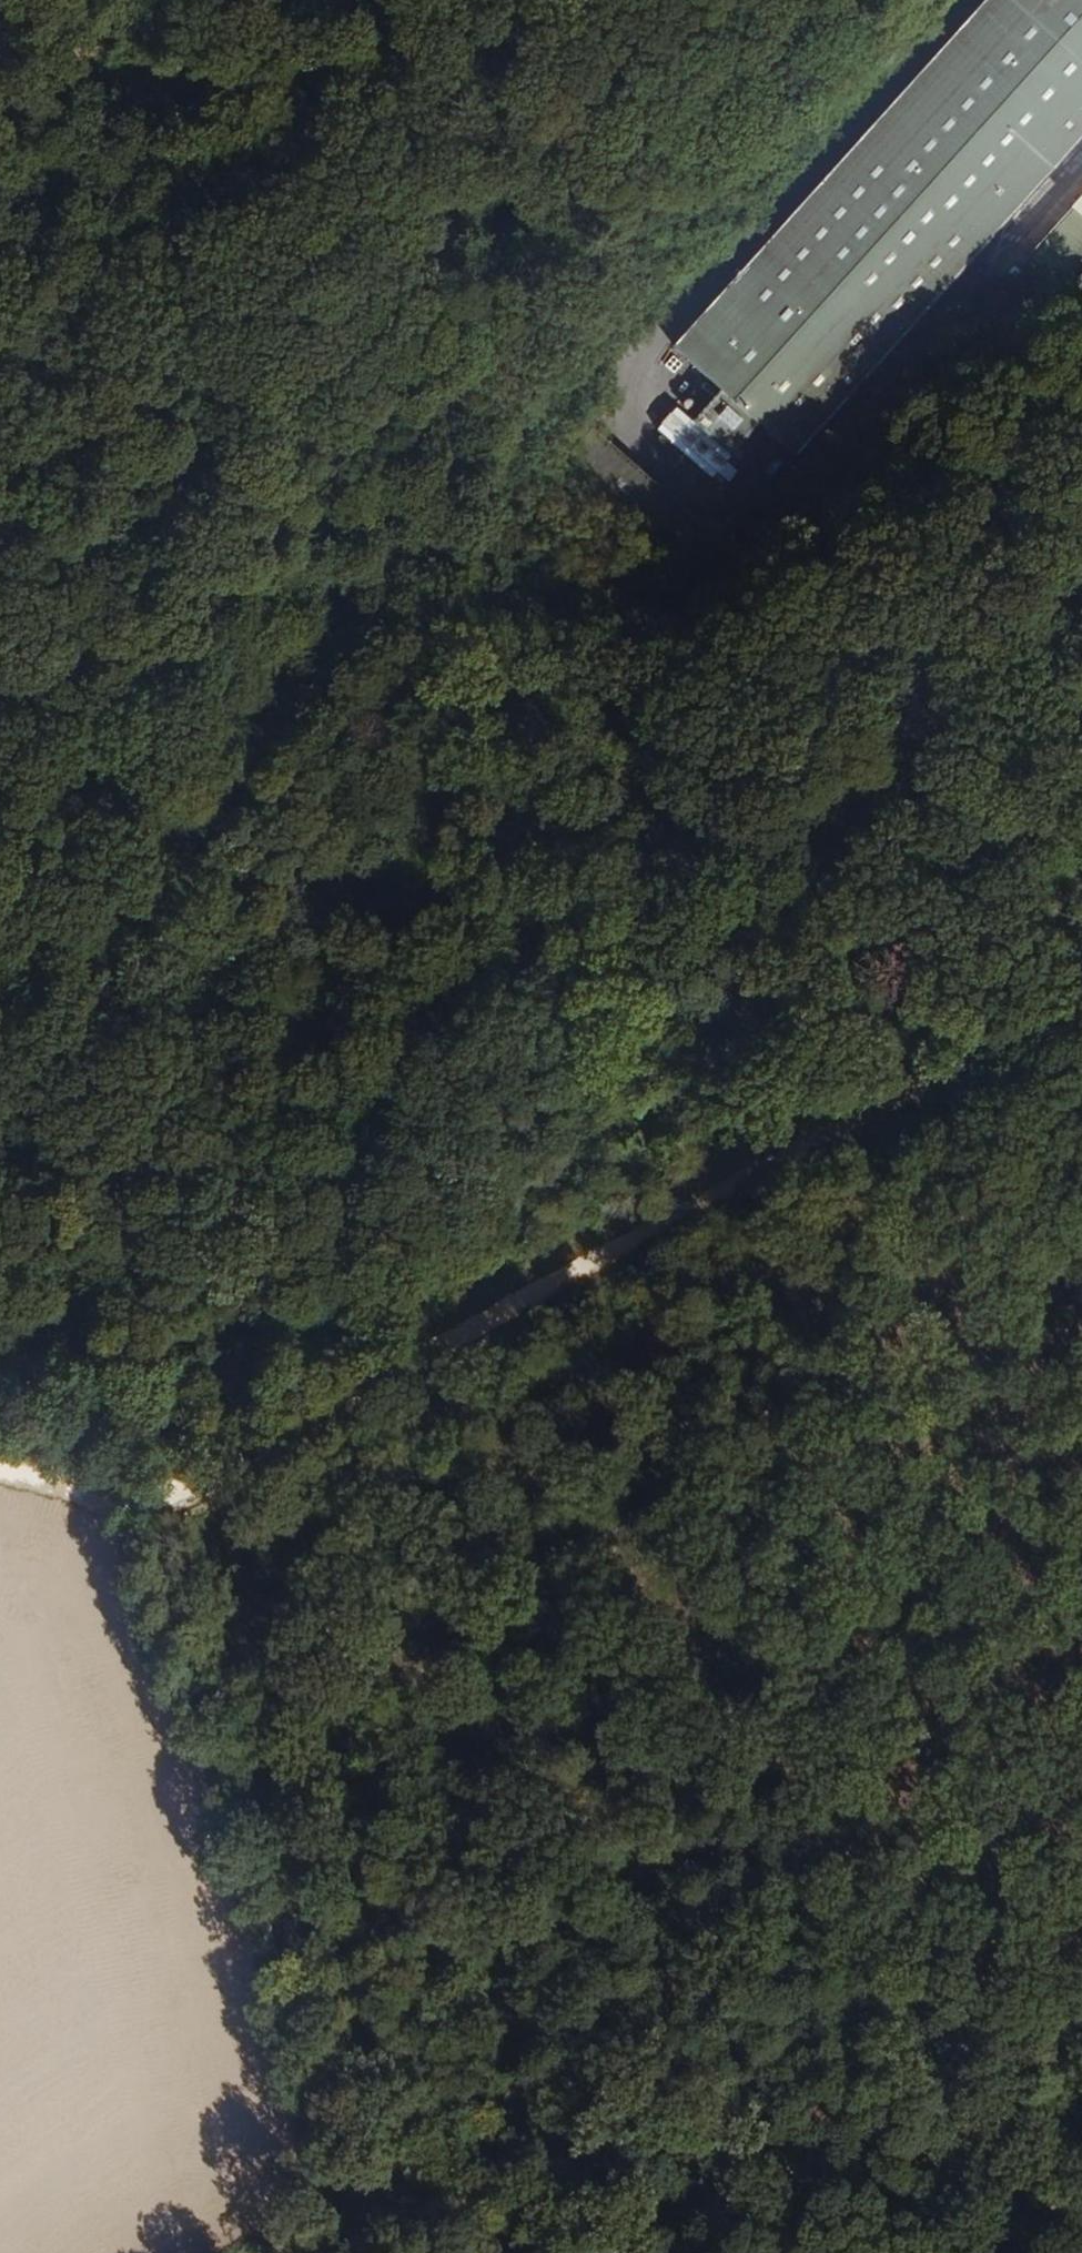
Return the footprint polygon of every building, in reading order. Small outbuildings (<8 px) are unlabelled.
[(787,445),(1081,128),(1081,0),(970,0),(662,327),(720,381),(692,410),(727,444),(756,415),(787,445)] [(1056,283),(1081,255),(1081,189),(1023,254),(1056,283)] [(941,323),(953,333),(985,297),(973,287),(941,323)]
